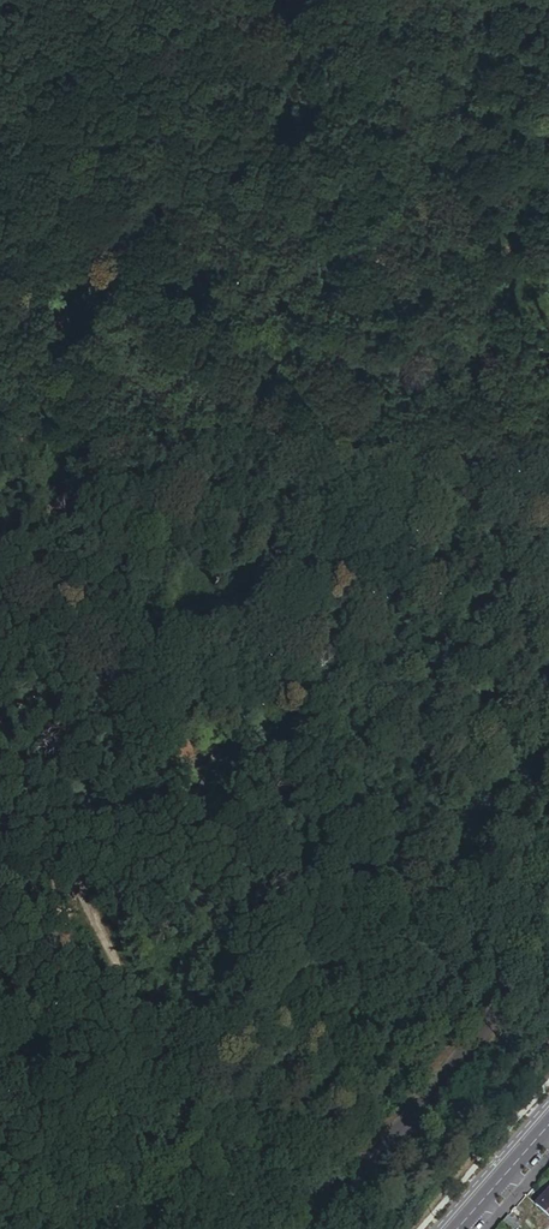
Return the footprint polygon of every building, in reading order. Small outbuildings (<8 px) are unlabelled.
[(540,1209),(542,1211),(548,1203),(548,1199),(548,1198),(539,1208),(540,1209)] [(536,1205),(532,1209),(536,1212),(536,1213),(531,1219),(542,1228),(548,1228),(548,1222),(538,1212),(540,1209),(539,1208),(536,1205)] [(531,1219),(528,1222),(530,1223),(526,1228),(527,1228),(542,1228),(531,1219)]
